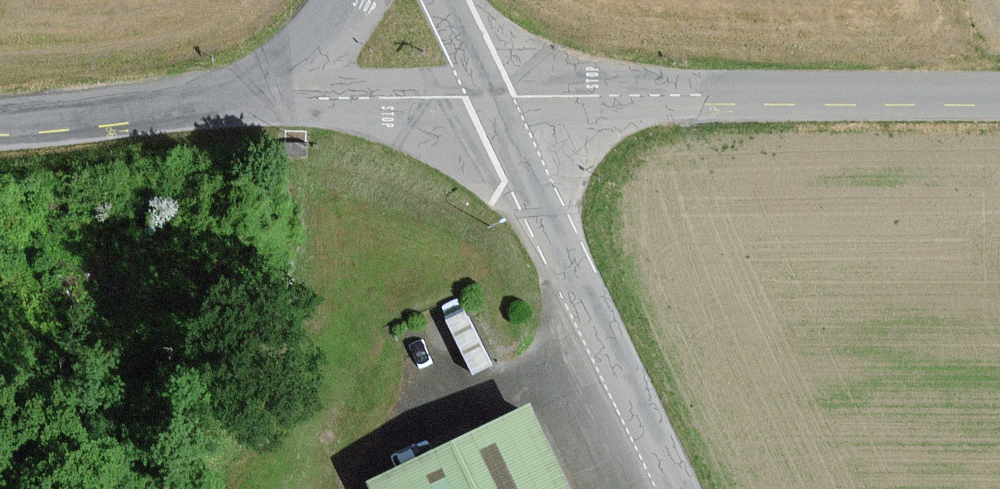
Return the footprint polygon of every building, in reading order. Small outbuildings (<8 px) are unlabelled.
[(379,476),(385,488),(569,488),(530,406),(379,476)]
